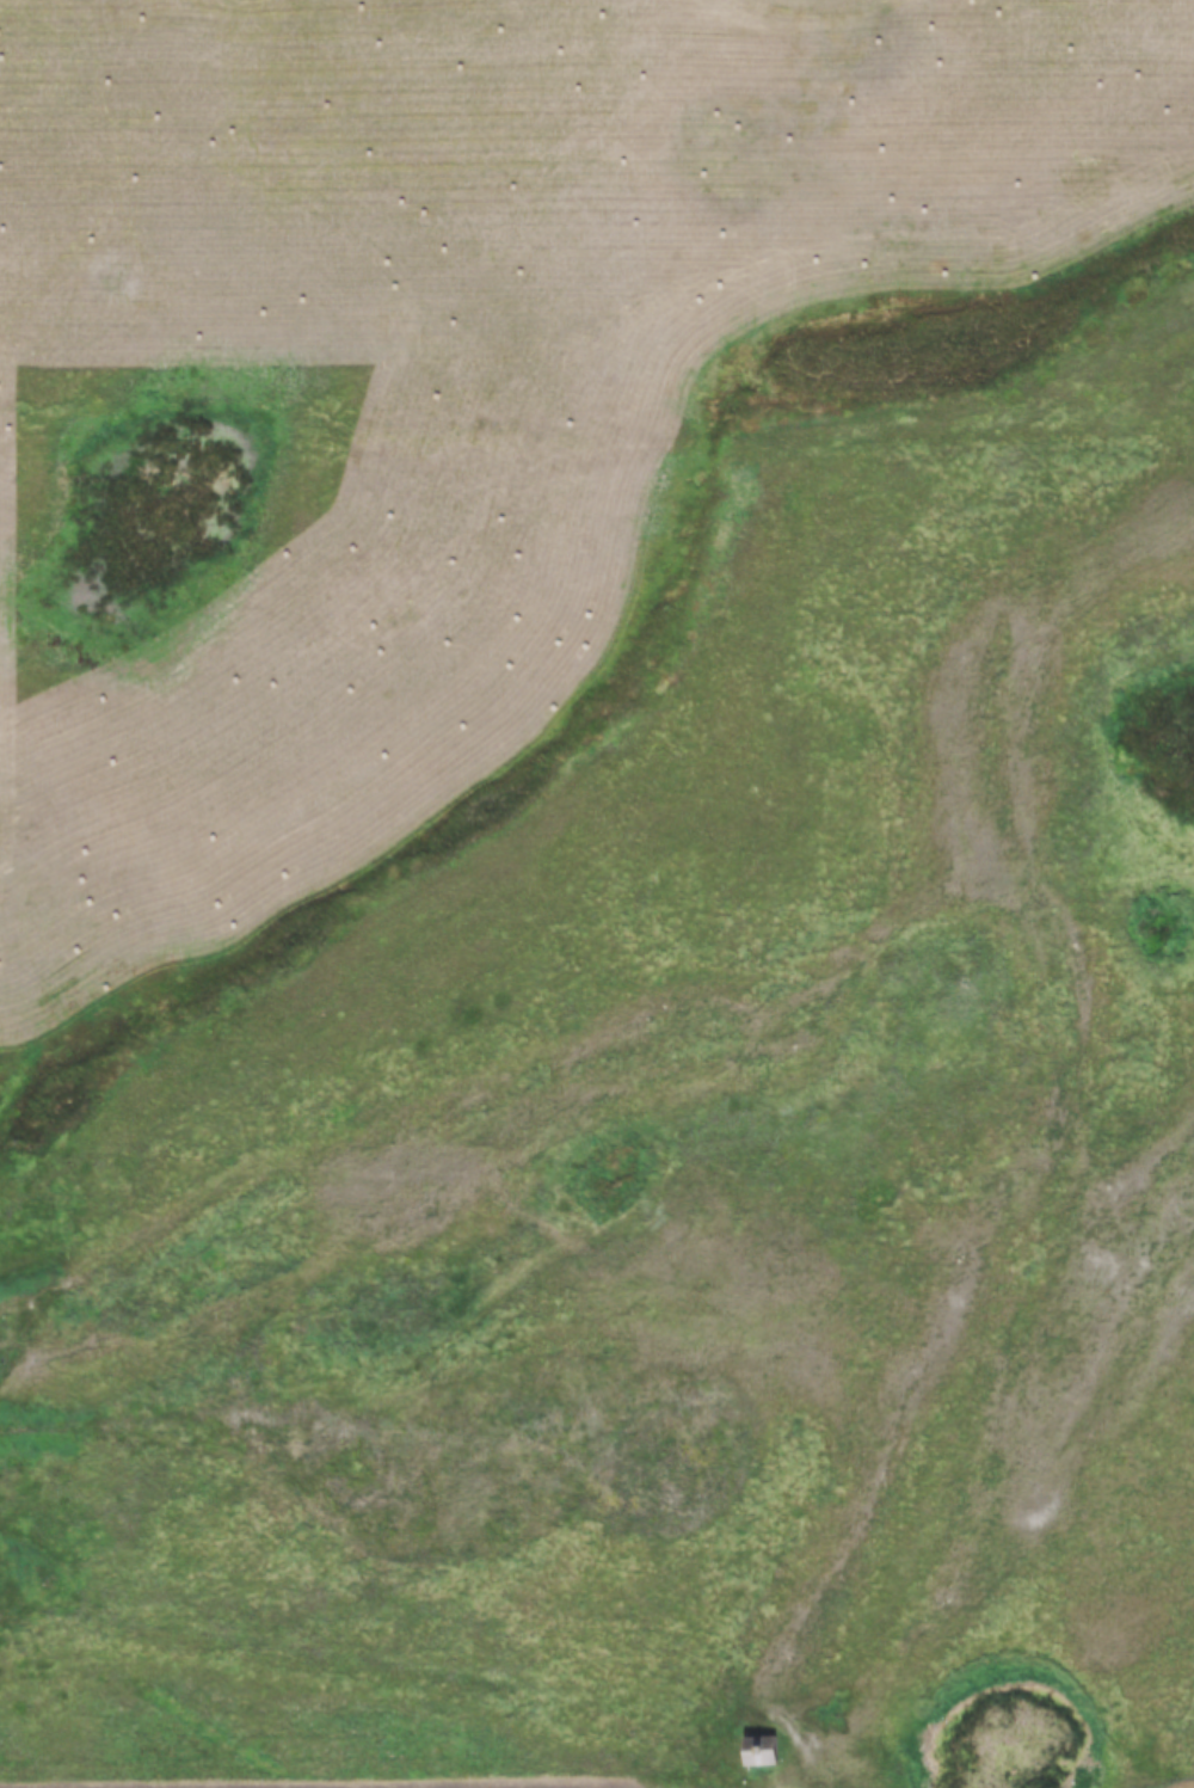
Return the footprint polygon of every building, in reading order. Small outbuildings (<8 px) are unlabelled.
[(743,1751),(743,1765),(777,1765),(777,1750),(743,1751)]
